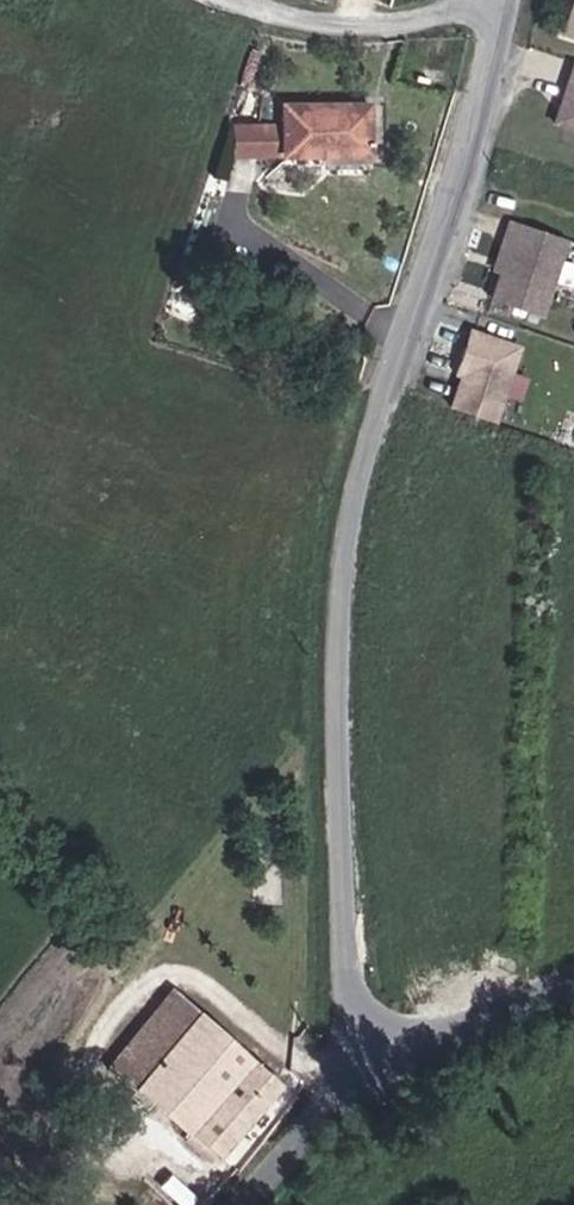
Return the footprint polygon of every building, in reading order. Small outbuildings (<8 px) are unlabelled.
[(556,20),(573,27),(573,0),(563,0),(556,20)] [(569,49),(545,110),(573,122),(573,51),(569,49)] [(361,95),(276,97),(277,119),(277,146),(363,144),(361,95)] [(277,119),(232,120),(227,147),(277,146),(277,119)] [(573,228),(515,209),(509,228),(516,230),(497,287),(546,304),(573,228)] [(473,366),(461,399),(503,414),(530,339),(481,322),(466,363),(473,366)] [(142,1085),(169,1109),(215,1153),(282,1077),(173,985),(106,1062),(135,1090),(142,1085)]
